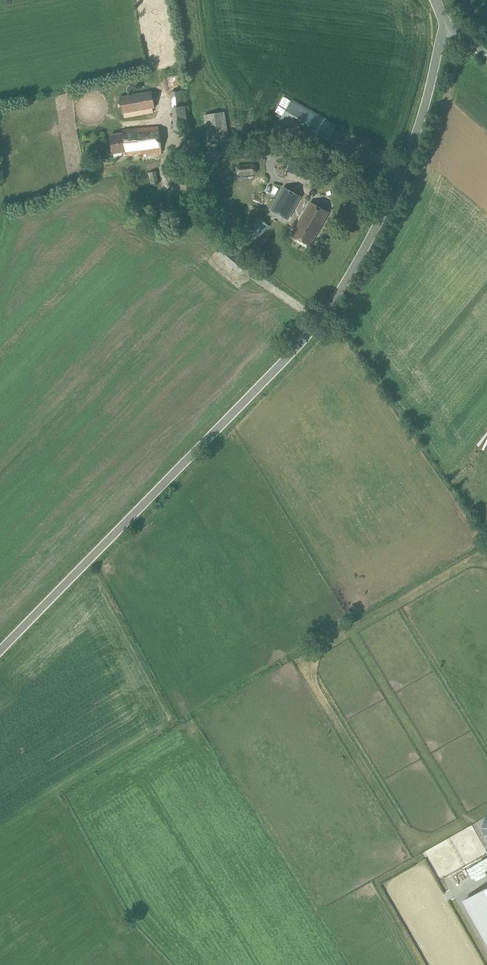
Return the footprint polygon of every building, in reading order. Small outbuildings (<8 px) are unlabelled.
[(123,114),(155,108),(152,90),(120,97),(123,114)] [(173,108),(172,108),(175,131),(188,130),(184,90),(171,91),(173,108)] [(324,145),(335,124),(291,101),(279,122),(324,145)] [(209,145),(229,142),(225,112),(204,115),(209,145)] [(159,126),(123,130),(123,133),(110,135),(114,154),(126,152),(126,156),(161,153),(159,126)] [(253,163),(238,165),(235,167),(236,174),(240,176),(255,175),(257,172),(256,164),(253,163)] [(169,181),(189,177),(187,166),(167,170),(169,181)] [(151,184),(158,182),(156,171),(149,173),(151,184)] [(289,218),(301,197),(284,187),(272,208),(289,218)] [(310,246),(329,213),(310,202),(292,235),(310,246)] [(247,253),(273,222),(263,214),(237,244),(247,253)] [(465,900),(486,938),(486,888),(465,900)]
